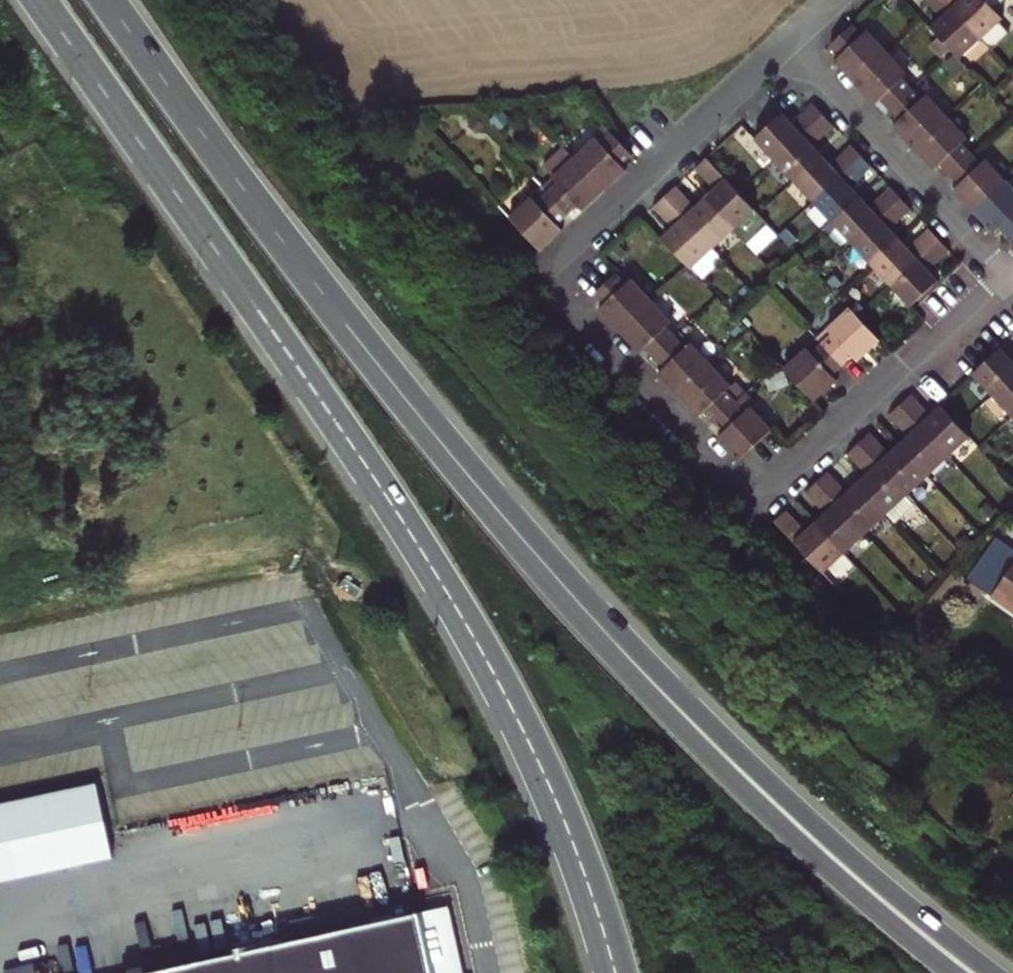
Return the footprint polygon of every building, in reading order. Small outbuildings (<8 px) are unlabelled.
[(975,46),(931,0),(910,0),(935,26),(926,35),(937,47),(955,66),(975,46)] [(996,25),(972,0),(960,0),(956,4),(952,0),(931,0),(975,46),(986,56),(1002,41),(991,30),(996,25)] [(851,93),(882,63),(860,40),(855,45),(845,34),(823,55),(833,65),(828,69),(851,93)] [(876,111),(885,120),(907,98),(899,89),(904,85),(882,63),(851,93),(872,115),(876,111)] [(911,156),(943,125),(923,104),(918,109),(907,98),(885,120),(896,131),(892,135),(911,156)] [(751,149),(771,170),(819,124),(809,114),(788,133),(778,123),(751,149)] [(771,170),(790,190),(817,164),(809,155),(830,135),(819,124),(771,170)] [(968,161),(959,151),(964,147),(943,125),(911,156),(933,177),(936,173),(946,183),(968,161)] [(624,180),(620,176),(630,166),(616,151),(599,135),(590,144),(594,148),(572,169),(603,201),(624,180)] [(790,190),(809,210),(857,164),(847,153),(826,173),(817,164),(790,190)] [(582,220),(603,201),(572,169),(561,158),(541,177),(551,188),(540,199),(545,203),(567,226),(578,216),(582,220)] [(952,197),(972,218),(1004,187),(983,166),(978,171),(968,161),(946,183),(956,193),(952,197)] [(830,231),(857,205),(847,195),(868,175),(857,164),(809,210),(830,231)] [(732,243),(754,222),(736,203),(704,169),(693,179),(714,201),(703,212),(732,243)] [(1012,239),(1012,197),(1004,187),(972,218),(993,239),(997,235),(1007,245),(1012,239)] [(830,231),(851,252),(898,206),(888,195),(866,215),(857,205),(830,231)] [(538,263),(561,241),(556,236),(567,226),(545,203),(540,199),(530,209),(507,231),(538,263)] [(712,262),(732,243),(703,212),(693,221),(672,199),(661,209),(712,262)] [(851,252),(870,272),(896,247),(888,238),(909,217),(898,206),(851,252)] [(691,282),(712,262),(661,209),(650,220),(671,241),(661,251),(688,279),(691,282)] [(870,272),(889,292),(936,246),(926,235),(905,255),(896,247),(870,272)] [(889,292),(910,313),(936,287),(926,277),(947,257),(936,246),(889,292)] [(621,343),(652,313),(632,292),(626,297),(615,285),(597,302),(594,306),(604,317),(599,321),(621,343)] [(647,361),(655,370),(677,348),(669,340),(674,335),(652,313),(621,343),(642,365),(647,361)] [(855,364),(860,369),(881,348),(857,323),(850,316),(828,337),(833,342),(822,352),(844,374),(855,364)] [(839,389),(834,384),(844,374),(822,352),(818,347),(785,378),(816,411),(839,389)] [(660,384),(680,406),(712,375),(692,355),(688,359),(677,348),(655,370),(665,380),(660,384)] [(994,402),(1012,384),(1012,365),(1012,366),(1001,355),(974,380),(994,402)] [(706,423),(715,432),(737,410),(728,401),(733,396),(712,375),(680,406),(702,427),(706,423)] [(1012,421),(1012,384),(994,402),(1012,421)] [(743,469),(747,465),(774,438),(754,418),(758,413),(747,401),(737,410),(715,432),(727,445),(723,449),(743,469)] [(951,463),(973,443),(962,432),(944,413),(933,423),(913,402),(902,413),(951,463)] [(931,483),(951,463),(902,413),(891,423),(911,445),(902,453),(931,483)] [(911,502),(931,483),(902,453),(893,462),(872,441),(862,451),(911,502)] [(920,510),(911,502),(862,451),(851,461),(871,483),(862,492),(891,522),(899,530),(920,510)] [(871,541),(891,522),(862,492),(852,501),(831,480),(821,490),(871,541)] [(850,560),(871,541),(821,490),(809,501),(830,523),(821,530),(850,560)] [(829,581),(850,560),(821,530),(809,542),(789,521),(779,530),(829,581)] [(991,596),(1012,611),(1012,565),(991,596)] [(112,857),(97,784),(0,805),(0,881),(112,857)] [(420,919),(432,972),(463,972),(450,912),(420,919)] [(420,919),(420,917),(231,958),(163,972),(432,972),(420,919)]
